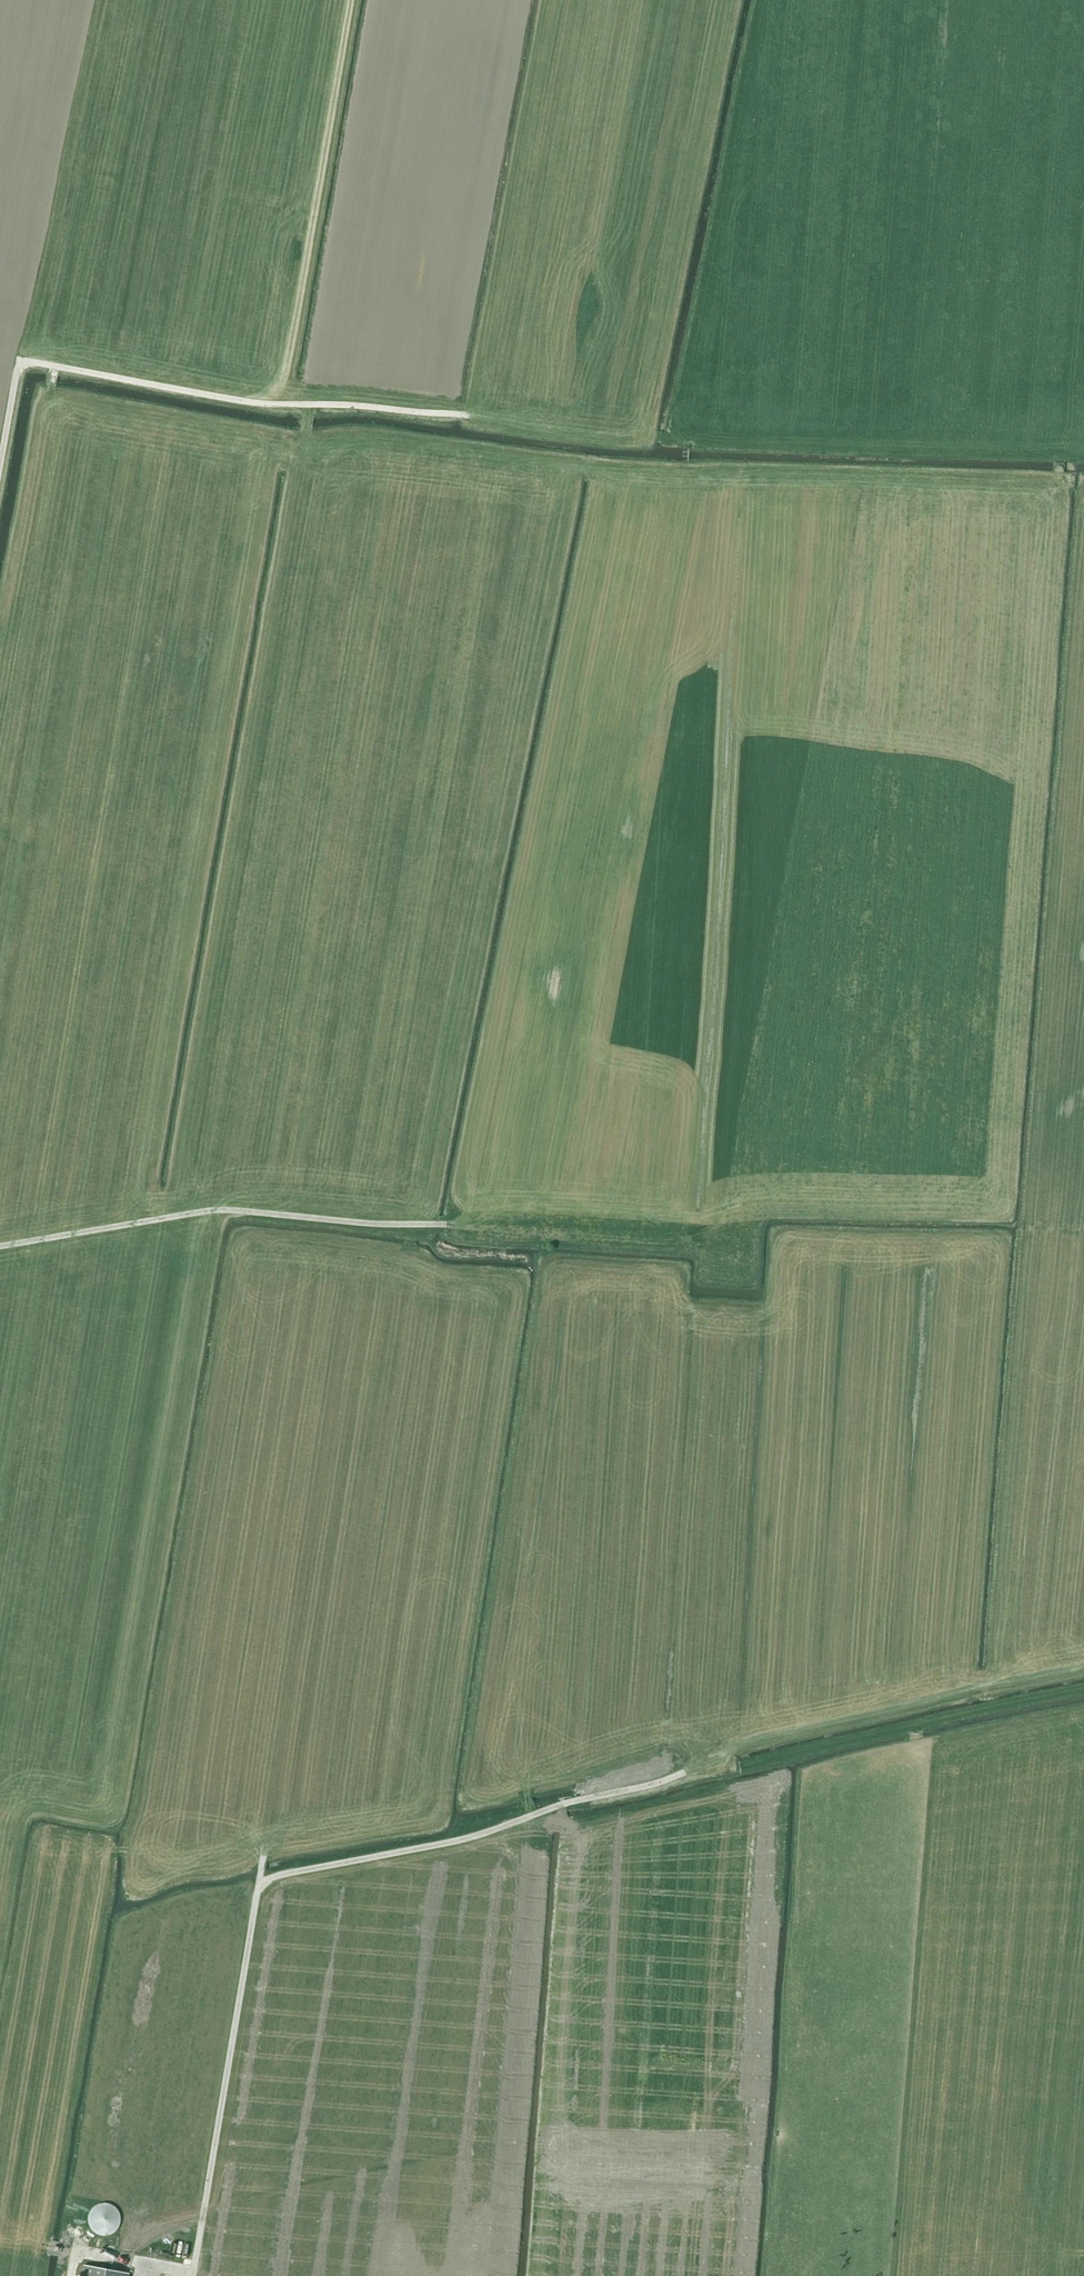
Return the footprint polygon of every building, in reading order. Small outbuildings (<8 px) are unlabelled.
[(61,373),(59,380),(68,383),(70,376),(61,373)] [(107,2202),(104,2202),(101,2202),(98,2203),(95,2204),(93,2206),(91,2208),(89,2210),(88,2213),(87,2216),(87,2219),(87,2222),(88,2225),(89,2228),(91,2230),(93,2232),(95,2234),(98,2235),(101,2236),(104,2236),(107,2236),(110,2235),(113,2234),(115,2232),(117,2230),(119,2228),(121,2225),(121,2222),(122,2219),(121,2216),(121,2213),(119,2210),(117,2208),(115,2206),(113,2204),(110,2203),(107,2202)] [(81,2275),(128,2275),(129,2275),(83,2266),(81,2275)]
